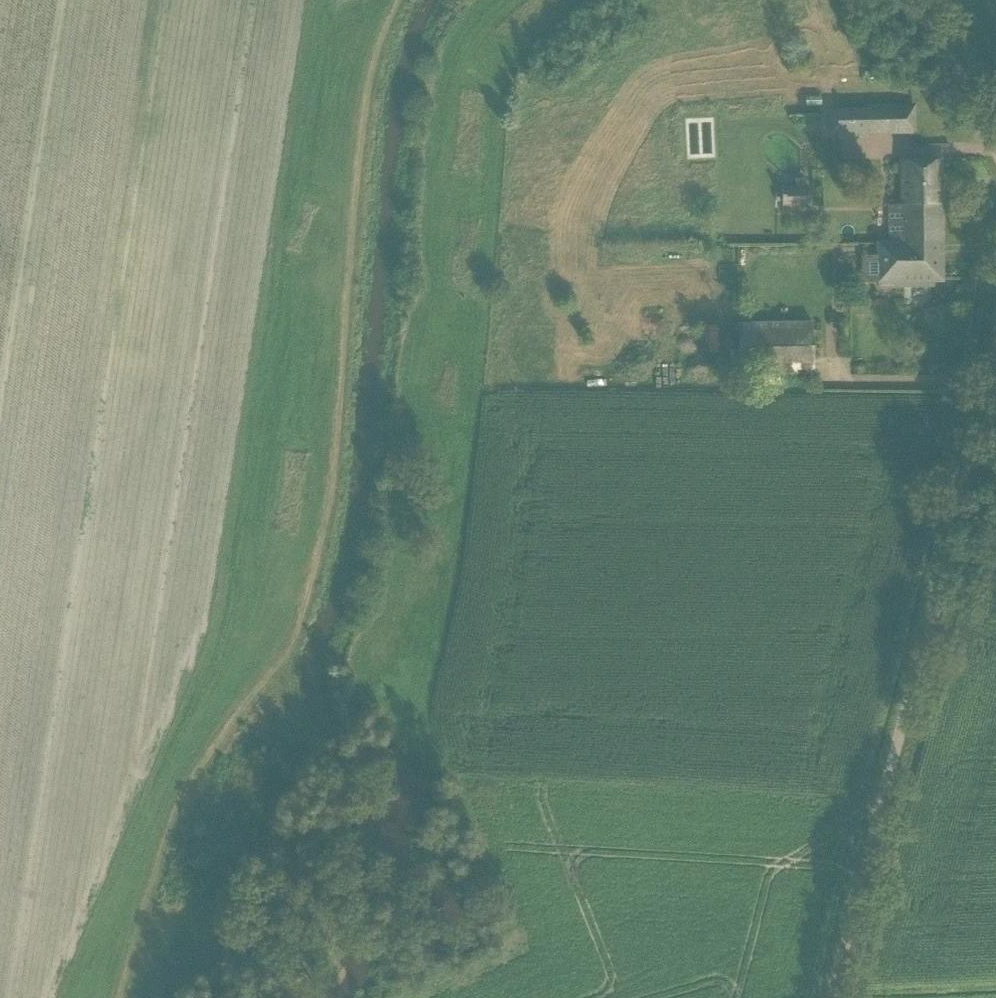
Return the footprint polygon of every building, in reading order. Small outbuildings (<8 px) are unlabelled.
[(809,120),(809,144),(829,143),(828,119),(809,120)] [(889,205),(889,244),(894,244),(941,244),(940,162),(901,162),(901,205),(889,205)] [(782,193),(776,193),(776,201),(782,201),(782,205),(805,205),(805,188),(782,188),(782,193)] [(941,244),(894,244),(894,256),(877,256),(877,283),(894,283),(894,287),(930,286),(930,282),(942,282),(941,244)] [(738,325),(738,333),(739,373),(813,372),(812,323),(738,325)]
